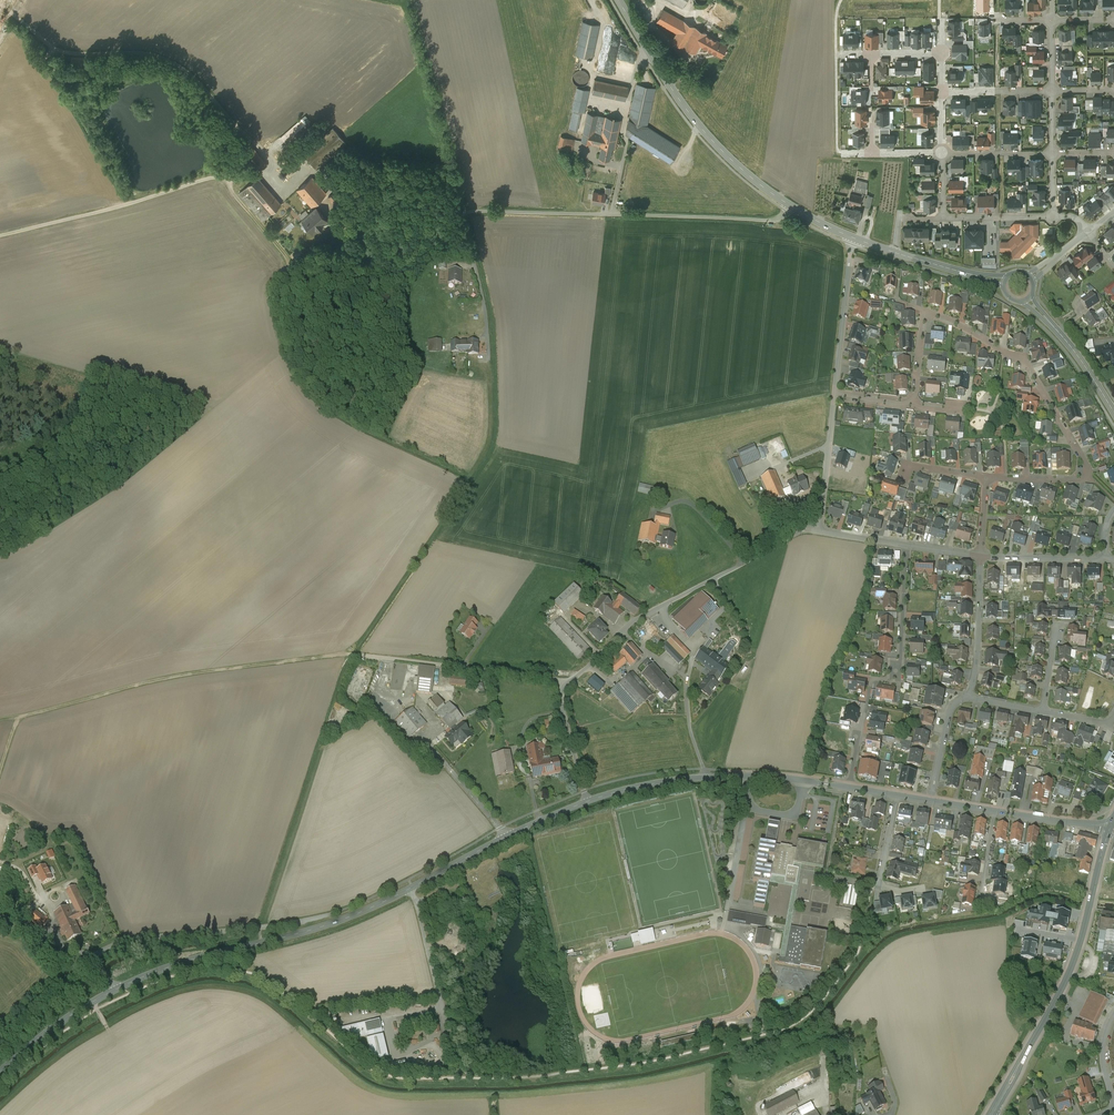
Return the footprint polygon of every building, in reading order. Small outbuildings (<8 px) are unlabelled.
[(978,9),(989,9),(989,8),(990,6),(991,6),(991,0),(978,0),(978,9)] [(1006,11),(1019,10),(1019,0),(1006,0),(1006,11)] [(1090,0),(1080,0),(1081,12),(1093,12),(1093,3),(1093,0),(1090,0)] [(1103,7),(1103,9),(1113,8),(1113,0),(1103,0),(1103,7)] [(1038,2),(1028,2),(1028,12),(1032,12),(1032,13),(1037,13),(1037,12),(1040,12),(1040,3),(1040,2),(1038,2)] [(1070,3),(1060,3),(1060,12),(1072,12),(1072,8),(1072,3),(1070,3)] [(683,20),(663,9),(656,21),(677,32),(683,20)] [(706,33),(683,20),(677,32),(672,41),(695,53),(700,45),(705,34),(706,33)] [(599,25),(583,21),(576,55),(592,58),(599,25)] [(949,21),(949,32),(960,32),(960,21),(949,21)] [(991,32),(989,32),(989,22),(979,22),(979,32),(978,32),(978,37),(991,37),(991,32)] [(924,31),(924,44),(932,44),(932,31),(931,31),(931,27),(924,27),(924,31)] [(1015,28),(1003,28),(1003,37),(1006,37),(1007,38),(1011,38),(1012,37),(1014,37),(1015,37),(1015,34),(1015,28)] [(912,29),(912,45),(924,45),(924,44),(924,31),(920,31),(919,29),(912,29)] [(1070,29),(1060,29),(1060,38),(1062,38),(1070,38),(1070,29)] [(1043,30),(1034,30),(1034,32),(1032,33),(1032,35),(1034,36),(1034,41),(1044,41),(1043,37),(1044,37),(1044,34),(1043,34),(1043,30)] [(1099,31),(1093,31),(1093,35),(1093,44),(1093,45),(1104,45),(1103,30),(1099,31)] [(1108,30),(1103,30),(1104,45),(1113,44),(1113,35),(1113,31),(1108,31),(1108,30)] [(844,44),(844,46),(848,46),(848,47),(853,47),(853,46),(858,46),(858,42),(858,35),(858,33),(856,33),(856,31),(846,31),(846,34),(844,34),(844,36),(844,44)] [(898,33),(887,33),(888,46),(899,45),(899,40),(899,33),(898,33)] [(727,46),(705,34),(700,45),(721,56),(727,46)] [(866,35),(866,46),(878,46),(878,34),(866,35)] [(964,44),(953,44),(953,55),(957,55),(957,58),(967,58),(966,46),(966,44),(964,44)] [(1036,45),(1027,45),(1027,53),(1033,53),(1033,51),(1036,51),(1036,45)] [(1040,51),(1036,51),(1033,51),(1033,53),(1033,61),(1044,61),(1044,52),(1041,52),(1040,51)] [(1062,51),(1059,51),(1059,62),(1072,62),(1072,51),(1062,51)] [(682,61),(666,52),(664,57),(679,66),(682,61)] [(86,57),(71,57),(71,66),(86,66),(86,57)] [(896,73),(905,73),(905,61),(896,61),(896,73)] [(905,73),(914,73),(914,61),(905,61),(905,73)] [(845,73),(855,73),(855,62),(845,62),(845,73)] [(855,73),(864,73),(864,62),(855,62),(855,73)] [(924,63),(924,78),(934,78),(934,63),(924,63)] [(877,65),(877,77),(886,77),(886,65),(877,65)] [(993,84),(993,67),(979,67),(979,72),(979,82),(982,82),(982,84),(993,84)] [(582,69),(579,70),(576,71),(573,73),(572,76),(572,79),(574,82),(576,84),(579,85),(582,85),(585,84),(587,82),(588,79),(588,76),(587,73),(585,71),(582,69)] [(1044,70),(1033,70),(1033,74),(1032,75),(1032,77),(1033,78),(1033,79),(1044,79),(1044,70)] [(1064,70),(1062,70),(1062,84),(1076,83),(1076,77),(1077,77),(1077,74),(1073,74),(1073,70),(1064,70)] [(949,71),(949,81),(953,81),(953,82),(957,82),(957,81),(961,81),(961,71),(953,71),(949,71)] [(1015,71),(1006,71),(1006,75),(1005,76),(1005,79),(1006,80),(1006,83),(1016,83),(1016,80),(1017,80),(1017,76),(1016,76),(1016,73),(1016,71),(1015,71)] [(1100,73),(1099,72),(1096,72),(1096,73),(1092,73),(1091,73),(1091,75),(1091,83),(1101,83),(1100,73)] [(628,87),(595,79),(592,93),(626,100),(628,87)] [(655,88),(636,84),(628,122),(647,126),(655,88)] [(588,90),(577,88),(572,109),(573,110),(581,111),(584,112),(588,90)] [(920,88),(920,101),(934,101),(934,88),(920,88)] [(852,90),(852,103),(866,103),(866,90),(861,90),(852,90)] [(879,90),(879,100),(892,100),(892,90),(879,90)] [(1073,97),(1062,97),(1062,108),(1068,108),(1069,108),(1072,108),(1072,106),(1072,103),(1073,103),(1073,97)] [(1102,97),(1093,97),(1093,110),(1101,110),(1102,110),(1102,99),(1102,97)] [(952,99),(952,110),(965,110),(965,99),(952,99)] [(978,99),(978,109),(991,109),(991,99),(978,99)] [(1102,99),(1102,110),(1101,110),(1101,112),(1110,112),(1110,101),(1110,99),(1102,99)] [(1040,100),(1026,100),(1026,101),(1026,110),(1026,115),(1040,115),(1040,100)] [(1014,101),(1004,101),(1004,113),(1013,113),(1014,113),(1014,104),(1014,101)] [(581,111),(573,110),(569,129),(577,131),(581,111)] [(856,123),(866,123),(866,110),(856,111),(856,123)] [(877,123),(889,123),(889,110),(877,110),(877,123)] [(921,110),(921,123),(933,123),(933,110),(921,110)] [(587,112),(581,141),(595,144),(594,132),(598,115),(598,114),(587,112)] [(300,124),(302,127),(311,121),(307,115),(296,122),(298,126),(300,124)] [(605,116),(598,115),(594,132),(595,144),(599,145),(602,146),(611,148),(614,148),(621,119),(605,116)] [(1064,117),(1059,117),(1059,127),(1071,127),(1071,120),(1071,117),(1064,117)] [(680,147),(647,126),(628,122),(626,133),(635,139),(671,162),(680,147)] [(1042,129),(1033,130),(1033,135),(1034,135),(1034,139),(1043,139),(1043,133),(1044,133),(1044,129),(1042,129)] [(853,133),(853,144),(865,144),(864,132),(853,133)] [(1099,132),(1089,132),(1089,143),(1100,143),(1100,136),(1100,132),(1099,132)] [(922,144),(933,144),(933,133),(928,133),(922,133),(922,144)] [(890,134),(881,134),(881,146),(895,146),(895,134),(890,134)] [(1069,134),(1062,135),(1062,145),(1063,145),(1064,146),(1066,147),(1067,147),(1068,146),(1069,145),(1073,145),(1073,137),(1073,134),(1069,134)] [(573,139),(566,137),(564,148),(571,150),(573,139)] [(989,137),(978,137),(978,147),(989,147),(989,142),(989,137)] [(267,165),(251,144),(244,150),(261,170),(267,165)] [(611,148),(602,146),(599,157),(609,160),(609,157),(610,155),(611,148)] [(307,162),(297,158),(295,161),(306,166),(307,162)] [(963,160),(952,160),(952,161),(952,171),(963,170),(963,160)] [(992,160),(981,160),(981,163),(979,163),(979,167),(981,167),(981,171),(992,171),(992,168),(992,160)] [(1020,160),(1008,160),(1008,170),(1017,170),(1020,170),(1020,168),(1020,160)] [(1041,160),(1030,160),(1030,166),(1030,173),(1031,173),(1041,172),(1041,160)] [(1075,160),(1065,160),(1065,169),(1068,169),(1069,170),(1075,170),(1075,160)] [(1095,160),(1084,160),(1084,163),(1084,170),(1085,171),(1095,170),(1095,160)] [(924,163),(921,163),(921,165),(921,173),(934,173),(934,163),(924,163)] [(1026,168),(1020,168),(1020,170),(1017,170),(1017,178),(1026,178),(1026,176),(1026,168)] [(281,204),(257,177),(247,186),(271,213),(281,204)] [(312,177),(298,190),(312,206),(326,193),(312,177)] [(868,182),(856,179),(853,190),(863,193),(866,194),(867,194),(868,182)] [(960,180),(949,180),(949,191),(963,191),(963,183),(963,180),(960,180)] [(934,181),(922,181),(923,191),(934,191),(934,181)] [(271,213),(247,186),(239,193),(263,220),(271,213)] [(1112,186),(1105,192),(1106,192),(1111,199),(1112,200),(1113,198),(1113,188),(1112,186)] [(1037,190),(1034,190),(1034,191),(1034,194),(1033,194),(1033,198),(1034,198),(1034,202),(1044,202),(1044,190),(1037,190)] [(1062,190),(1060,190),(1060,200),(1069,200),(1069,190),(1062,190)] [(343,202),(335,192),(328,197),(336,207),(343,202)] [(604,193),(593,192),(592,202),(603,204),(604,196),(605,194),(604,193)] [(1106,192),(1100,196),(1106,203),(1111,199),(1106,192)] [(862,196),(850,193),(848,201),(854,203),(860,205),(862,196)] [(983,196),(983,197),(979,197),(978,197),(978,202),(978,208),(986,208),(986,210),(994,209),(994,202),(994,195),(993,195),(986,195),(986,196),(983,196)] [(966,198),(952,198),(952,210),(961,210),(961,209),(966,209),(966,198)] [(1019,198),(1008,198),(1008,209),(1021,209),(1020,202),(1020,198),(1019,198)] [(932,199),(925,199),(925,200),(925,210),(935,210),(935,199),(932,199)] [(1090,201),(1083,206),(1091,216),(1102,207),(1096,200),(1092,203),(1090,201)] [(847,207),(846,207),(843,217),(858,222),(861,211),(853,209),(847,207)] [(316,208),(302,220),(313,232),(317,229),(323,224),(327,220),(316,208)] [(1010,228),(1016,233),(1008,241),(1001,241),(1001,250),(1009,250),(1009,249),(1011,249),(1012,250),(1012,256),(1019,256),(1024,250),(1024,248),(1028,244),(1030,244),(1036,238),(1036,232),(1038,230),(1038,224),(1021,224),(1021,223),(1015,224),(1010,228)] [(1112,226),(1104,233),(1111,241),(1113,238),(1113,228),(1112,226)] [(917,227),(906,227),(906,234),(906,238),(917,238),(917,239),(917,227)] [(929,235),(929,228),(918,228),(917,227),(917,239),(929,239),(929,238),(929,235)] [(949,229),(942,229),(942,232),(936,232),(936,237),(936,240),(936,244),(955,244),(955,231),(949,231),(949,229)] [(983,230),(977,230),(977,229),(976,229),(972,229),(971,229),(971,230),(966,230),(965,230),(965,231),(965,245),(965,246),(966,246),(983,245),(983,230)] [(308,231),(301,238),(311,246),(317,239),(308,231)] [(1086,247),(1073,257),(1079,265),(1084,260),(1092,254),(1093,253),(1089,247),(1087,249),(1086,247)] [(1092,254),(1084,260),(1086,263),(1088,262),(1094,257),(1092,254)] [(1094,257),(1088,262),(1088,263),(1087,264),(1090,267),(1091,266),(1092,268),(1099,262),(1100,262),(1096,256),(1094,257)] [(880,264),(870,261),(868,269),(871,270),(879,273),(880,264)] [(418,262),(411,277),(414,278),(421,264),(418,262)] [(1099,262),(1092,268),(1094,271),(1101,265),(1099,262)] [(1066,263),(1064,266),(1063,265),(1060,268),(1058,270),(1064,278),(1070,274),(1073,271),(1069,267),(1066,263)] [(1079,273),(1073,265),(1069,267),(1073,271),(1070,274),(1073,277),(1079,273)] [(868,269),(860,266),(858,271),(857,275),(855,280),(859,281),(860,282),(861,283),(863,283),(863,282),(867,283),(871,270),(868,269)] [(461,270),(446,270),(446,275),(449,275),(448,284),(461,284),(461,270)] [(895,279),(887,278),(886,288),(896,289),(897,280),(897,279),(895,279)] [(1106,289),(1110,295),(1111,294),(1113,291),(1113,285),(1113,283),(1106,289)] [(918,286),(909,285),(908,289),(907,294),(907,295),(912,296),(913,298),(914,298),(915,297),(915,296),(917,297),(918,288),(919,286),(918,286)] [(942,294),(932,293),(930,306),(940,307),(940,302),(941,302),(942,294)] [(968,295),(960,294),(960,300),(962,301),(961,303),(967,304),(968,295)] [(1092,294),(1082,301),(1088,311),(1098,303),(1092,294)] [(960,300),(953,300),(953,302),(951,302),(950,307),(949,307),(949,310),(949,311),(949,312),(960,314),(961,303),(962,301),(960,300)] [(868,306),(858,303),(857,303),(857,304),(854,315),(853,315),(853,316),(854,316),(864,319),(865,319),(868,307),(869,306),(868,306)] [(904,306),(898,304),(894,304),(895,312),(902,314),(904,313),(904,306)] [(1102,309),(1098,312),(1097,312),(1094,314),(1093,313),(1085,319),(1092,329),(1101,324),(1100,324),(1108,318),(1102,309)] [(983,312),(973,311),(972,323),(983,324),(984,317),(984,313),(983,312)] [(904,313),(902,314),(903,322),(902,322),(902,325),(903,326),(903,327),(914,326),(913,313),(904,313)] [(1003,323),(993,322),(991,334),(991,335),(992,335),(1003,336),(1004,326),(1005,323),(1003,323)] [(879,330),(862,324),(862,325),(869,327),(868,330),(867,333),(880,337),(881,334),(878,333),(879,330)] [(868,330),(861,328),(861,329),(854,327),(850,340),(861,344),(865,333),(867,333),(868,330)] [(944,330),(933,329),(932,336),(932,339),(943,340),(944,330)] [(909,336),(900,337),(901,350),(912,349),(912,336),(909,336)] [(1026,338),(1015,336),(1014,348),(1025,349),(1026,339),(1026,338)] [(442,352),(442,339),(428,340),(428,352),(442,352)] [(965,340),(961,340),(957,340),(956,351),(967,353),(969,353),(970,344),(970,342),(966,341),(965,340)] [(467,343),(459,343),(459,342),(451,343),(452,352),(468,352),(467,343)] [(478,342),(467,342),(467,343),(468,352),(468,355),(479,354),(478,342)] [(977,345),(970,344),(969,353),(967,353),(967,356),(976,357),(977,345)] [(1041,344),(1038,345),(1035,344),(1033,345),(1032,347),(1034,352),(1031,352),(1034,360),(1036,359),(1037,363),(1046,360),(1041,344)] [(853,348),(853,350),(851,353),(850,354),(849,357),(850,358),(849,361),(851,362),(858,364),(858,363),(860,357),(863,358),(866,360),(868,354),(862,352),(862,351),(855,349),(853,348)] [(1109,348),(1101,349),(1102,354),(1100,354),(1100,357),(1104,356),(1105,363),(1111,362),(1109,348)] [(1055,351),(1048,353),(1051,363),(1053,363),(1053,362),(1059,361),(1058,356),(1056,356),(1055,351)] [(987,353),(980,352),(978,367),(988,368),(988,369),(992,370),(992,369),(993,369),(994,357),(986,356),(987,353)] [(936,357),(936,358),(929,357),(928,369),(944,371),(946,360),(946,359),(942,359),(940,359),(940,358),(936,357)] [(906,358),(898,359),(899,371),(910,370),(909,358),(906,358)] [(1061,360),(1053,363),(1055,369),(1063,367),(1061,360)] [(1052,367),(1043,370),(1046,380),(1050,379),(1051,380),(1054,379),(1055,377),(1052,367)] [(974,369),(967,368),(966,376),(968,377),(973,377),(974,369)] [(857,374),(852,373),(848,385),(859,388),(863,376),(857,374)] [(966,376),(951,375),(950,383),(956,384),(956,389),(967,390),(968,377),(966,376)] [(976,376),(974,385),(980,387),(983,378),(976,376)] [(1024,377),(1013,376),(1012,388),(1022,389),(1023,389),(1023,387),(1024,377)] [(900,380),(897,380),(897,381),(897,391),(907,391),(907,385),(907,381),(906,381),(906,380),(900,380)] [(1071,380),(1061,383),(1063,388),(1066,387),(1066,389),(1073,387),(1071,380)] [(937,383),(928,382),(927,392),(939,394),(940,384),(940,383),(937,383)] [(1063,388),(1059,389),(1059,391),(1059,393),(1056,393),(1059,403),(1069,400),(1066,389),(1066,387),(1063,388)] [(1022,393),(1018,392),(1017,401),(1025,402),(1025,399),(1027,399),(1028,393),(1022,393)] [(1027,399),(1025,399),(1025,402),(1025,405),(1026,405),(1025,413),(1030,413),(1030,414),(1033,414),(1034,413),(1035,414),(1036,409),(1037,409),(1037,407),(1038,406),(1038,403),(1037,402),(1038,400),(1027,399)] [(1082,401),(1073,403),(1074,407),(1078,406),(1079,409),(1084,407),(1082,401)] [(1074,407),(1067,410),(1071,422),(1081,419),(1079,409),(1078,406),(1074,407)] [(864,411),(845,409),(844,421),(863,423),(863,417),(864,411)] [(873,411),(864,410),(864,411),(863,417),(867,418),(872,418),(873,411)] [(900,413),(885,412),(883,424),(898,425),(898,426),(899,422),(900,413)] [(920,417),(916,417),(915,428),(928,430),(928,427),(929,418),(926,418),(926,416),(920,416),(920,417)] [(960,420),(947,419),(946,430),(958,431),(959,431),(959,424),(960,420)] [(1096,420),(1086,423),(1088,428),(1091,427),(1091,429),(1098,427),(1096,420)] [(1052,424),(1042,423),(1040,435),(1047,436),(1051,436),(1052,424)] [(1088,428),(1079,430),(1083,443),(1094,440),(1091,429),(1091,427),(1088,428)] [(901,438),(894,438),(894,448),(895,453),(897,453),(901,453),(906,453),(906,441),(905,437),(901,438)] [(1098,443),(1099,448),(1102,447),(1102,449),(1110,447),(1109,446),(1113,444),(1113,443),(1113,439),(1108,440),(1098,443)] [(754,446),(737,453),(743,467),(744,467),(760,460),(754,446)] [(929,446),(919,446),(920,459),(930,459),(930,448),(930,446),(929,446)] [(1028,447),(1020,447),(1020,456),(1024,456),(1024,457),(1029,457),(1028,447)] [(1099,448),(1091,450),(1095,462),(1105,459),(1108,458),(1106,452),(1103,453),(1102,449),(1102,447),(1099,448)] [(1003,448),(995,448),(995,455),(999,454),(999,457),(1003,456),(1003,448)] [(974,451),(965,451),(966,465),(977,465),(976,453),(976,451),(974,451)] [(953,452),(946,452),(946,462),(956,462),(955,452),(953,452)] [(835,466),(846,469),(850,457),(839,453),(835,466)] [(995,455),(991,455),(991,457),(988,457),(988,468),(999,468),(999,457),(999,454),(995,455)] [(1061,455),(1057,455),(1058,469),(1069,469),(1069,454),(1061,455)] [(1020,456),(1016,456),(1016,458),(1012,458),(1013,469),(1024,469),(1024,457),(1024,456),(1020,456)] [(1044,456),(1034,456),(1035,461),(1033,461),(1034,469),(1046,469),(1046,460),(1045,456),(1044,456)] [(739,457),(735,459),(739,468),(743,467),(739,457)] [(891,460),(887,458),(887,459),(883,471),(893,474),(894,469),(893,469),(896,461),(891,460)] [(739,468),(735,459),(728,463),(738,488),(746,484),(739,468)] [(782,490),(774,472),(761,477),(767,490),(772,503),(785,498),(782,490)] [(923,476),(919,475),(918,475),(915,485),(917,486),(927,489),(930,479),(924,477),(923,476)] [(761,477),(749,483),(755,496),(767,490),(761,477)] [(802,477),(797,480),(797,479),(793,481),(787,484),(789,487),(782,490),(785,497),(797,492),(798,494),(798,495),(804,492),(808,490),(802,477)] [(956,483),(943,479),(942,484),(940,490),(953,494),(956,483)] [(908,491),(899,488),(900,485),(885,481),(882,489),(885,490),(884,490),(886,491),(886,492),(896,496),(895,497),(900,498),(899,502),(904,502),(908,491)] [(942,484),(936,482),(933,492),(939,494),(940,490),(942,484)] [(915,485),(910,483),(908,491),(914,493),(917,486),(915,485)] [(977,487),(965,483),(961,495),(968,497),(967,500),(972,502),(977,487)] [(659,488),(639,484),(637,492),(657,496),(659,488)] [(1057,490),(1044,486),(1042,493),(1040,498),(1041,498),(1053,502),(1057,490)] [(1024,488),(1020,487),(1018,493),(1016,498),(1023,501),(1027,488),(1024,487),(1024,488)] [(1030,489),(1027,488),(1023,501),(1030,503),(1032,498),(1034,491),(1030,490),(1030,489)] [(1078,491),(1067,488),(1064,500),(1072,502),(1074,503),(1075,500),(1078,491)] [(1004,491),(1004,492),(997,489),(996,494),(994,499),(1005,503),(1008,493),(1007,493),(1007,492),(1004,491)] [(1042,493),(1037,492),(1035,499),(1034,502),(1039,504),(1041,498),(1040,498),(1042,493)] [(956,495),(952,510),(958,511),(959,506),(962,497),(956,495)] [(1094,496),(1091,502),(1088,501),(1085,507),(1099,512),(1104,499),(1094,496)] [(1080,501),(1075,500),(1074,503),(1072,502),(1070,508),(1077,511),(1080,501)] [(849,503),(843,502),(841,508),(843,509),(841,515),(845,516),(849,503)] [(841,508),(831,505),(827,515),(833,517),(837,519),(837,518),(840,519),(841,515),(843,509),(841,508)] [(891,513),(885,511),(883,519),(884,519),(883,520),(888,521),(888,520),(891,513)] [(891,511),(891,513),(888,520),(892,522),(893,520),(895,520),(897,515),(898,513),(894,512),(891,511)] [(861,517),(851,513),(848,523),(860,527),(863,519),(864,518),(861,517)] [(670,517),(656,514),(653,525),(659,527),(659,524),(668,526),(670,517)] [(883,519),(872,515),(868,526),(880,530),(883,520),(884,519),(883,519)] [(905,518),(897,515),(895,520),(893,520),(892,522),(889,531),(902,535),(905,524),(903,523),(905,518)] [(948,529),(943,528),(945,523),(936,520),(931,536),(945,540),(948,529)] [(920,524),(914,522),(911,533),(917,534),(923,536),(926,528),(927,526),(925,525),(926,522),(921,521),(920,524)] [(653,525),(642,523),(638,541),(655,545),(656,542),(657,537),(659,527),(653,525)] [(1023,527),(1013,524),(1011,530),(1016,532),(1013,542),(1025,546),(1028,535),(1021,533),(1023,527)] [(1096,527),(1088,525),(1087,530),(1084,530),(1081,538),(1080,544),(1091,547),(1094,537),(1093,537),(1096,527)] [(1080,528),(1074,526),(1072,535),(1077,537),(1080,528)] [(960,528),(959,528),(958,533),(956,538),(969,542),(973,532),(965,529),(960,528)] [(1002,531),(993,528),(990,538),(1003,542),(1006,532),(1002,531)] [(1066,531),(1062,530),(1063,528),(1061,528),(1061,529),(1060,529),(1059,533),(1057,538),(1058,539),(1056,543),(1064,545),(1068,546),(1068,547),(1072,537),(1065,534),(1066,531)] [(1051,537),(1038,533),(1035,543),(1048,547),(1051,537)] [(675,536),(663,534),(662,538),(661,543),(660,547),(672,549),(675,536)] [(891,553),(884,553),(884,554),(880,554),(880,553),(879,553),(879,563),(890,564),(890,566),(891,566),(891,553)] [(928,560),(922,560),(922,561),(917,560),(917,561),(917,567),(918,567),(918,572),(916,572),(916,573),(922,573),(922,574),(927,574),(927,573),(933,574),(933,573),(932,573),(933,562),(933,561),(928,561),(928,560)] [(946,562),(938,561),(938,571),(945,572),(946,562)] [(958,563),(952,562),(952,563),(949,562),(948,571),(949,572),(952,572),(953,572),(957,572),(958,572),(960,572),(960,564),(958,564),(958,563)] [(966,563),(964,563),(963,563),(960,563),(960,564),(960,572),(960,576),(961,578),(964,578),(965,577),(971,577),(971,564),(967,564),(966,563)] [(1020,566),(1007,565),(1007,576),(1012,576),(1012,581),(1020,581),(1020,566)] [(1040,566),(1028,566),(1028,576),(1040,576),(1040,566)] [(1060,566),(1048,566),(1048,576),(1056,576),(1056,580),(1060,580),(1060,566)] [(1080,567),(1068,566),(1068,576),(1075,576),(1080,576),(1080,567)] [(881,567),(873,567),(872,577),(880,578),(881,567)] [(1100,567),(1087,567),(1087,576),(1095,577),(1099,577),(1100,567)] [(999,572),(989,572),(989,580),(988,585),(991,585),(999,585),(999,572)] [(1080,576),(1075,576),(1075,578),(1074,579),(1073,579),(1072,584),(1074,584),(1075,585),(1078,585),(1079,584),(1080,584),(1081,576),(1080,576)] [(582,594),(572,584),(553,604),(563,614),(582,594)] [(971,586),(963,586),(962,586),(956,586),(956,593),(962,593),(962,598),(971,598),(971,586)] [(886,590),(876,589),(876,597),(884,598),(884,596),(886,596),(886,590)] [(674,619),(673,620),(682,630),(700,613),(707,620),(718,610),(702,593),(696,598),(674,619)] [(640,608),(621,594),(613,605),(617,609),(620,606),(634,616),(640,608)] [(688,599),(671,614),(670,615),(674,619),(696,598),(694,596),(688,599)] [(886,596),(884,596),(884,598),(884,609),(895,610),(896,596),(886,596)] [(611,603),(603,597),(594,609),(614,624),(622,613),(617,609),(613,605),(611,604),(611,603)] [(1058,603),(1058,606),(1058,618),(1074,619),(1074,617),(1076,617),(1076,610),(1068,610),(1068,603),(1058,603)] [(972,605),(962,605),(961,617),(971,617),(971,611),(972,611),(972,605)] [(997,607),(987,606),(987,614),(986,614),(986,618),(987,618),(987,619),(1005,619),(1005,613),(997,613),(997,607)] [(1037,617),(1058,618),(1058,606),(1054,606),(1054,609),(1047,609),(1047,607),(1038,607),(1037,617)] [(584,618),(574,611),(571,615),(581,623),(584,618)] [(682,630),(681,631),(688,639),(707,621),(707,620),(700,613),(682,630)] [(922,619),(912,618),(912,628),(912,627),(914,627),(914,631),(920,631),(920,629),(924,629),(924,621),(929,622),(929,620),(932,620),(932,619),(932,614),(922,613),(922,619)] [(477,622),(470,618),(467,623),(468,623),(474,627),(477,622)] [(591,650),(559,618),(549,629),(581,660),(591,650)] [(888,619),(882,618),(882,619),(881,631),(892,631),(893,619),(888,619)] [(598,622),(595,625),(594,624),(592,627),(593,627),(588,631),(597,641),(601,638),(602,640),(607,635),(604,632),(605,631),(602,628),(603,627),(598,622)] [(474,627),(468,623),(467,623),(461,633),(469,639),(472,635),(473,635),(475,632),(474,632),(476,629),(474,627)] [(1047,625),(1039,624),(1037,635),(1046,635),(1047,625)] [(969,627),(961,627),(960,638),(969,638),(969,627)] [(1069,628),(1068,628),(1067,638),(1071,639),(1077,639),(1078,634),(1078,628),(1075,628),(1069,628)] [(998,629),(988,629),(988,641),(998,641),(998,634),(1002,634),(1003,629),(998,629)] [(1082,635),(1078,634),(1077,639),(1071,639),(1071,642),(1085,644),(1086,637),(1085,636),(1083,636),(1082,635)] [(690,654),(673,636),(667,642),(684,659),(690,654)] [(883,640),(880,639),(880,641),(879,651),(884,652),(885,654),(887,652),(890,653),(891,648),(892,647),(891,646),(892,641),(883,640)] [(707,650),(713,642),(709,640),(704,647),(707,650)] [(921,641),(911,640),(910,653),(924,653),(924,641),(921,641)] [(627,641),(617,650),(619,653),(623,650),(630,645),(627,641)] [(729,642),(718,658),(723,662),(737,644),(733,641),(729,642)] [(1044,642),(1032,641),(1032,646),(1036,646),(1035,652),(1035,656),(1044,657),(1045,647),(1043,647),(1044,642)] [(642,656),(631,643),(630,645),(623,650),(634,663),(642,656)] [(703,647),(694,660),(712,673),(719,678),(720,679),(729,666),(723,662),(718,658),(707,650),(704,647),(703,647)] [(1071,650),(1066,649),(1067,649),(1061,648),(1059,661),(1069,662),(1071,650)] [(967,650),(958,649),(955,649),(955,650),(955,651),(954,651),(948,650),(948,655),(954,656),(954,661),(958,661),(958,663),(962,663),(962,662),(966,662),(967,650)] [(634,663),(623,650),(619,653),(627,662),(630,666),(634,663)] [(999,653),(987,651),(986,661),(985,661),(984,661),(984,663),(985,664),(985,665),(992,666),(997,667),(998,660),(1006,661),(1007,654),(999,653)] [(619,653),(605,666),(612,674),(627,662),(619,653)] [(874,659),(869,658),(868,658),(867,664),(870,665),(869,671),(880,673),(882,661),(874,659)] [(926,661),(916,659),(915,666),(920,667),(925,668),(926,661)] [(1107,663),(1104,674),(1113,677),(1113,676),(1113,673),(1113,665),(1109,663),(1107,663)] [(642,684),(632,673),(625,679),(624,677),(622,679),(623,680),(611,692),(631,714),(658,690),(666,683),(668,682),(653,665),(642,675),(647,680),(642,684)] [(435,668),(419,666),(416,692),(431,694),(435,668)] [(915,666),(907,666),(907,676),(919,677),(920,667),(915,666)] [(1042,668),(1033,667),(1033,668),(1032,674),(1031,678),(1041,679),(1042,668)] [(1068,672),(1058,670),(1056,683),(1066,685),(1068,672)] [(855,673),(845,671),(844,679),(850,680),(851,677),(854,678),(855,673)] [(712,673),(708,678),(707,677),(698,689),(709,697),(718,685),(715,683),(719,678),(719,677),(718,673),(713,672),(712,673)] [(963,674),(953,672),(952,680),(943,678),(942,684),(950,686),(951,684),(960,686),(963,674)] [(586,677),(591,682),(595,679),(590,673),(586,677)] [(993,678),(984,675),(982,682),(981,687),(997,690),(998,684),(992,682),(993,678)] [(470,679),(450,677),(449,686),(469,688),(470,679)] [(854,678),(851,677),(850,680),(849,689),(849,690),(850,691),(853,691),(854,690),(864,692),(866,681),(858,679),(857,678),(854,678)] [(677,695),(666,683),(658,690),(669,702),(677,695)] [(887,688),(878,686),(877,691),(876,697),(877,697),(885,698),(887,688)] [(1027,686),(1022,686),(1021,691),(1026,692),(1025,697),(1034,698),(1035,688),(1027,686)] [(895,689),(887,688),(885,698),(893,700),(894,693),(895,689)] [(920,690),(912,689),(909,700),(918,702),(920,690)] [(944,692),(929,689),(926,706),(941,709),(944,692)] [(1064,692),(1057,691),(1055,703),(1065,704),(1065,703),(1066,698),(1067,693),(1067,692),(1064,692)] [(437,696),(431,702),(437,710),(444,704),(437,696)] [(431,702),(430,701),(427,703),(436,714),(439,712),(437,710),(431,702)] [(449,703),(445,706),(444,704),(437,710),(439,712),(436,714),(441,720),(440,721),(445,727),(447,726),(450,729),(453,726),(463,718),(449,703)] [(412,708),(396,722),(410,738),(427,724),(412,708)] [(859,712),(848,710),(846,720),(846,722),(850,722),(856,724),(859,712)] [(971,712),(961,710),(959,718),(958,724),(959,726),(964,727),(966,720),(969,720),(971,712)] [(991,712),(982,710),(980,720),(984,721),(983,722),(989,723),(989,722),(990,722),(991,712)] [(1009,713),(998,711),(996,720),(1007,722),(1009,713)] [(935,715),(921,712),(920,719),(922,719),(921,724),(932,727),(933,724),(934,724),(935,719),(934,719),(935,715)] [(876,713),(873,713),(873,714),(872,720),(871,720),(886,723),(887,715),(876,713)] [(1030,717),(1018,715),(1016,724),(1023,725),(1028,726),(1030,717)] [(1049,720),(1036,718),(1035,727),(1035,728),(1043,729),(1047,730),(1049,720)] [(886,723),(871,720),(870,728),(884,730),(885,723),(886,723)] [(1068,724),(1057,722),(1055,731),(1059,732),(1058,740),(1063,741),(1062,744),(1063,744),(1065,733),(1066,733),(1068,724)] [(967,724),(966,730),(977,732),(979,724),(974,723),(974,725),(967,724)] [(1022,727),(1023,725),(1016,724),(1016,723),(1015,729),(1014,733),(1016,733),(1022,734),(1023,728),(1022,727)] [(468,731),(462,724),(456,729),(462,736),(458,740),(462,744),(472,736),(468,732),(468,731)] [(453,726),(450,729),(452,732),(446,737),(452,745),(458,740),(462,736),(456,729),(453,726)] [(1087,729),(1081,726),(1076,739),(1077,739),(1074,746),(1081,748),(1083,741),(1089,743),(1090,743),(1092,736),(1094,731),(1087,729)] [(1043,729),(1035,728),(1035,729),(1034,736),(1034,734),(1040,735),(1042,735),(1043,729)] [(929,734),(917,731),(915,740),(916,740),(914,745),(926,747),(927,740),(928,740),(929,734)] [(877,740),(868,738),(866,748),(879,751),(881,741),(881,740),(877,740)] [(543,743),(527,747),(530,764),(543,762),(541,750),(545,749),(543,743)] [(996,750),(977,747),(975,756),(986,758),(986,759),(993,760),(996,750)] [(922,753),(912,751),(910,759),(911,759),(910,764),(920,766),(921,761),(922,753)] [(510,752),(493,754),(496,776),(513,774),(510,752)] [(1113,754),(1108,763),(1107,763),(1104,768),(1113,774),(1113,754)] [(986,758),(975,756),(971,776),(982,778),(986,759),(986,758)] [(842,759),(835,758),(834,763),(835,766),(834,771),(843,772),(845,760),(842,759)] [(543,762),(530,764),(533,778),(561,773),(558,759),(543,762)] [(870,763),(862,761),(859,776),(863,777),(865,776),(868,776),(867,777),(868,777),(868,776),(871,777),(872,778),(876,779),(879,764),(873,763),(871,763),(870,763)] [(1037,768),(1027,767),(1026,772),(1025,775),(1033,776),(1037,768)] [(1043,771),(1037,768),(1033,776),(1033,778),(1039,780),(1043,771)] [(908,771),(903,770),(902,772),(900,784),(912,787),(915,772),(908,771)] [(959,776),(950,775),(949,776),(949,779),(948,787),(957,788),(959,776)] [(1025,778),(1015,776),(1011,798),(1021,799),(1025,778)] [(1000,781),(990,779),(988,794),(997,795),(1000,781)] [(1052,781),(1041,779),(1040,782),(1039,782),(1038,787),(1045,788),(1044,793),(1046,793),(1047,792),(1050,792),(1051,786),(1052,786),(1053,782),(1052,782),(1052,781)] [(975,780),(973,780),(969,780),(969,784),(967,785),(966,785),(965,790),(977,792),(978,788),(979,788),(980,782),(979,781),(976,781),(975,780)] [(1107,787),(1095,780),(1087,793),(1085,796),(1097,804),(1107,787)] [(1074,787),(1061,782),(1058,789),(1057,794),(1069,799),(1074,787)] [(1038,787),(1034,786),(1031,801),(1042,803),(1041,806),(1047,807),(1048,799),(1043,798),(1044,793),(1045,788),(1038,787)] [(1082,794),(1075,792),(1073,798),(1080,801),(1081,797),(1082,794)] [(865,802),(853,800),(851,810),(855,810),(853,818),(855,819),(860,820),(861,819),(861,818),(862,818),(864,819),(864,818),(866,812),(864,811),(865,802)] [(876,809),(872,808),(871,819),(871,820),(869,830),(875,831),(877,826),(875,825),(877,818),(880,819),(881,815),(884,816),(885,805),(876,803),(876,804),(877,804),(876,809)] [(912,809),(901,807),(899,817),(910,819),(912,809)] [(930,812),(918,810),(916,823),(916,824),(920,825),(926,826),(928,826),(930,812)] [(953,818),(942,817),(942,816),(937,815),(935,829),(940,830),(940,829),(947,830),(947,831),(951,831),(953,818)] [(972,819),(962,817),(959,833),(961,833),(960,838),(968,839),(972,819)] [(816,818),(816,828),(827,828),(828,818),(816,818)] [(986,821),(977,820),(974,838),(979,838),(984,839),(986,821)] [(779,824),(768,822),(764,843),(759,842),(752,881),(758,882),(753,906),(764,908),(770,875),(785,877),(785,882),(796,884),(798,868),(793,867),(794,863),(823,868),(827,846),(797,841),(796,849),(791,848),(791,847),(780,845),(780,846),(775,845),(779,824)] [(1008,824),(998,823),(996,840),(1001,841),(1005,842),(1008,824)] [(1023,827),(1013,825),(1011,841),(1020,843),(1023,827)] [(1039,829),(1030,828),(1027,844),(1037,845),(1039,829)] [(955,831),(951,831),(947,831),(945,839),(953,840),(955,831)] [(1059,834),(1046,832),(1044,845),(1052,847),(1057,847),(1057,844),(1059,834)] [(1065,833),(1062,845),(1061,845),(1058,857),(1064,858),(1068,842),(1071,843),(1073,835),(1065,833)] [(1098,838),(1079,833),(1077,842),(1082,844),(1092,847),(1095,847),(1098,838)] [(905,840),(895,838),(892,851),(897,853),(897,852),(901,853),(902,853),(905,840)] [(1057,847),(1052,847),(1049,858),(1057,860),(1058,857),(1061,845),(1057,844),(1057,847)] [(1092,847),(1082,844),(1081,848),(1079,847),(1076,860),(1081,861),(1082,862),(1082,861),(1084,861),(1087,851),(1091,852),(1092,847)] [(47,856),(26,866),(35,885),(40,883),(44,892),(61,884),(47,856)] [(866,859),(858,858),(857,861),(854,860),(852,873),(864,875),(864,870),(866,859)] [(1092,860),(1085,859),(1085,862),(1082,873),(1089,874),(1092,860)] [(980,863),(970,862),(969,867),(962,866),(961,873),(978,875),(980,863)] [(901,866),(892,863),(889,873),(888,873),(886,877),(889,878),(896,880),(898,880),(899,873),(901,866)] [(918,866),(906,863),(905,867),(901,866),(899,873),(915,877),(918,866)] [(1004,869),(994,867),(991,880),(995,881),(1002,882),(1004,869)] [(1002,882),(995,881),(993,893),(999,894),(1004,895),(1004,894),(1006,883),(1002,882)] [(844,904),(849,905),(852,885),(847,884),(844,904)] [(975,888),(965,887),(965,890),(964,898),(963,898),(973,900),(975,888)] [(86,910),(75,888),(68,891),(78,914),(86,910)] [(934,891),(933,896),(934,896),(935,900),(941,899),(943,892),(934,891)] [(880,902),(881,910),(882,910),(893,908),(891,896),(879,898),(880,902)] [(901,898),(902,903),(901,903),(901,904),(902,911),(913,909),(913,908),(913,907),(911,897),(911,896),(901,898)] [(923,898),(925,910),(936,907),(935,900),(934,896),(933,896),(923,898)] [(882,911),(882,910),(881,910),(880,902),(874,903),(873,913),(882,911)] [(72,916),(68,906),(55,913),(68,941),(81,934),(75,921),(73,916),(72,916)] [(1051,922),(1053,915),(1050,915),(1052,909),(1042,907),(1040,913),(1031,912),(1029,921),(1032,922),(1048,925),(1049,921),(1051,922)] [(78,914),(73,916),(75,921),(90,915),(87,910),(86,910),(78,914)] [(37,911),(30,919),(42,930),(49,922),(37,911)] [(767,918),(729,911),(727,920),(765,927),(767,918)] [(1069,914),(1056,911),(1056,916),(1053,915),(1051,922),(1054,922),(1053,928),(1066,930),(1067,925),(1068,926),(1069,918),(1069,914)] [(1104,912),(1103,916),(1102,919),(1101,921),(1099,928),(1113,931),(1113,914),(1104,912)] [(94,914),(82,919),(88,933),(95,929),(92,924),(98,921),(94,914)] [(827,933),(791,927),(785,958),(779,957),(778,963),(820,970),(827,933)] [(652,929),(637,932),(641,945),(656,942),(652,929)] [(1106,929),(1103,953),(1113,954),(1113,931),(1106,929)] [(770,932),(758,930),(755,944),(768,946),(770,932)] [(1038,942),(1024,940),(1021,957),(1035,960),(1035,956),(1038,942)] [(1052,945),(1045,944),(1043,955),(1046,956),(1046,959),(1057,961),(1058,958),(1061,958),(1062,952),(1063,947),(1056,946),(1056,945),(1052,944),(1052,945)] [(1108,1000),(1092,992),(1080,1018),(1083,1019),(1082,1023),(1093,1026),(1093,1025),(1095,1026),(1108,1000)] [(377,1021),(341,1029),(343,1037),(347,1041),(382,1032),(380,1025),(379,1026),(377,1021)] [(1082,1023),(1075,1021),(1070,1034),(1078,1037),(1077,1037),(1084,1039),(1094,1042),(1097,1032),(1092,1030),(1093,1026),(1082,1023)] [(383,1035),(367,1038),(372,1061),(388,1057),(383,1035)] [(405,1060),(392,1063),(394,1070),(407,1068),(405,1060)] [(1088,1078),(1078,1081),(1082,1094),(1092,1091),(1088,1078)] [(878,1082),(868,1087),(871,1092),(866,1094),(867,1095),(861,1098),(864,1104),(867,1102),(866,1100),(869,1099),(874,1110),(875,1110),(881,1107),(886,1104),(879,1092),(883,1090),(880,1083),(879,1083),(878,1082)] [(763,1107),(767,1114),(774,1114),(798,1102),(792,1091),(763,1107)] [(1070,1091),(1064,1093),(1066,1099),(1068,1098),(1069,1101),(1073,1099),(1070,1091)] [(1082,1094),(1080,1095),(1083,1104),(1096,1100),(1093,1091),(1092,1091),(1082,1094)] [(1047,1100),(1042,1092),(1038,1095),(1042,1102),(1047,1100)] [(1066,1099),(1056,1101),(1059,1111),(1064,1110),(1064,1111),(1067,1110),(1067,1109),(1071,1108),(1069,1101),(1068,1098),(1066,1099)] [(1036,1100),(1027,1102),(1030,1111),(1031,1110),(1038,1108),(1036,1100)] [(856,1107),(855,1114),(859,1114),(864,1112),(860,1104),(856,1107)] [(1031,1110),(1033,1114),(1045,1114),(1042,1107),(1038,1108),(1031,1110)]
